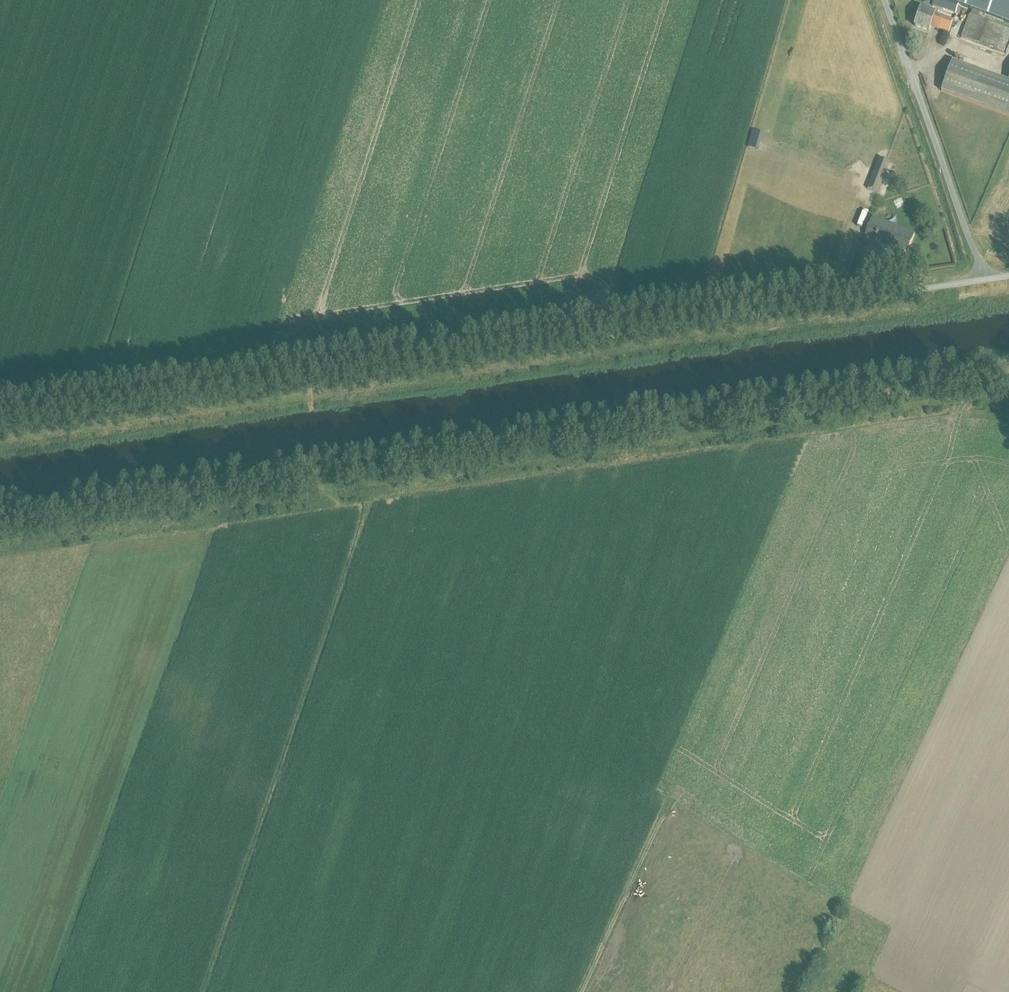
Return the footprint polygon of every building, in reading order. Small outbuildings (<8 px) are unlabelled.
[(933,6),(961,16),(967,0),(935,0),(933,6)] [(922,9),(915,27),(929,32),(931,27),(949,33),(954,19),(922,9)] [(961,37),(1004,53),(1008,38),(1008,30),(979,18),(981,13),(973,10),(971,15),(970,15),(961,37)] [(1008,81),(953,61),(942,91),(1008,116),(1008,81)] [(749,145),(748,147),(759,150),(764,133),(753,130),(749,145)] [(873,217),(866,234),(872,237),(908,252),(915,235),(873,217)]
